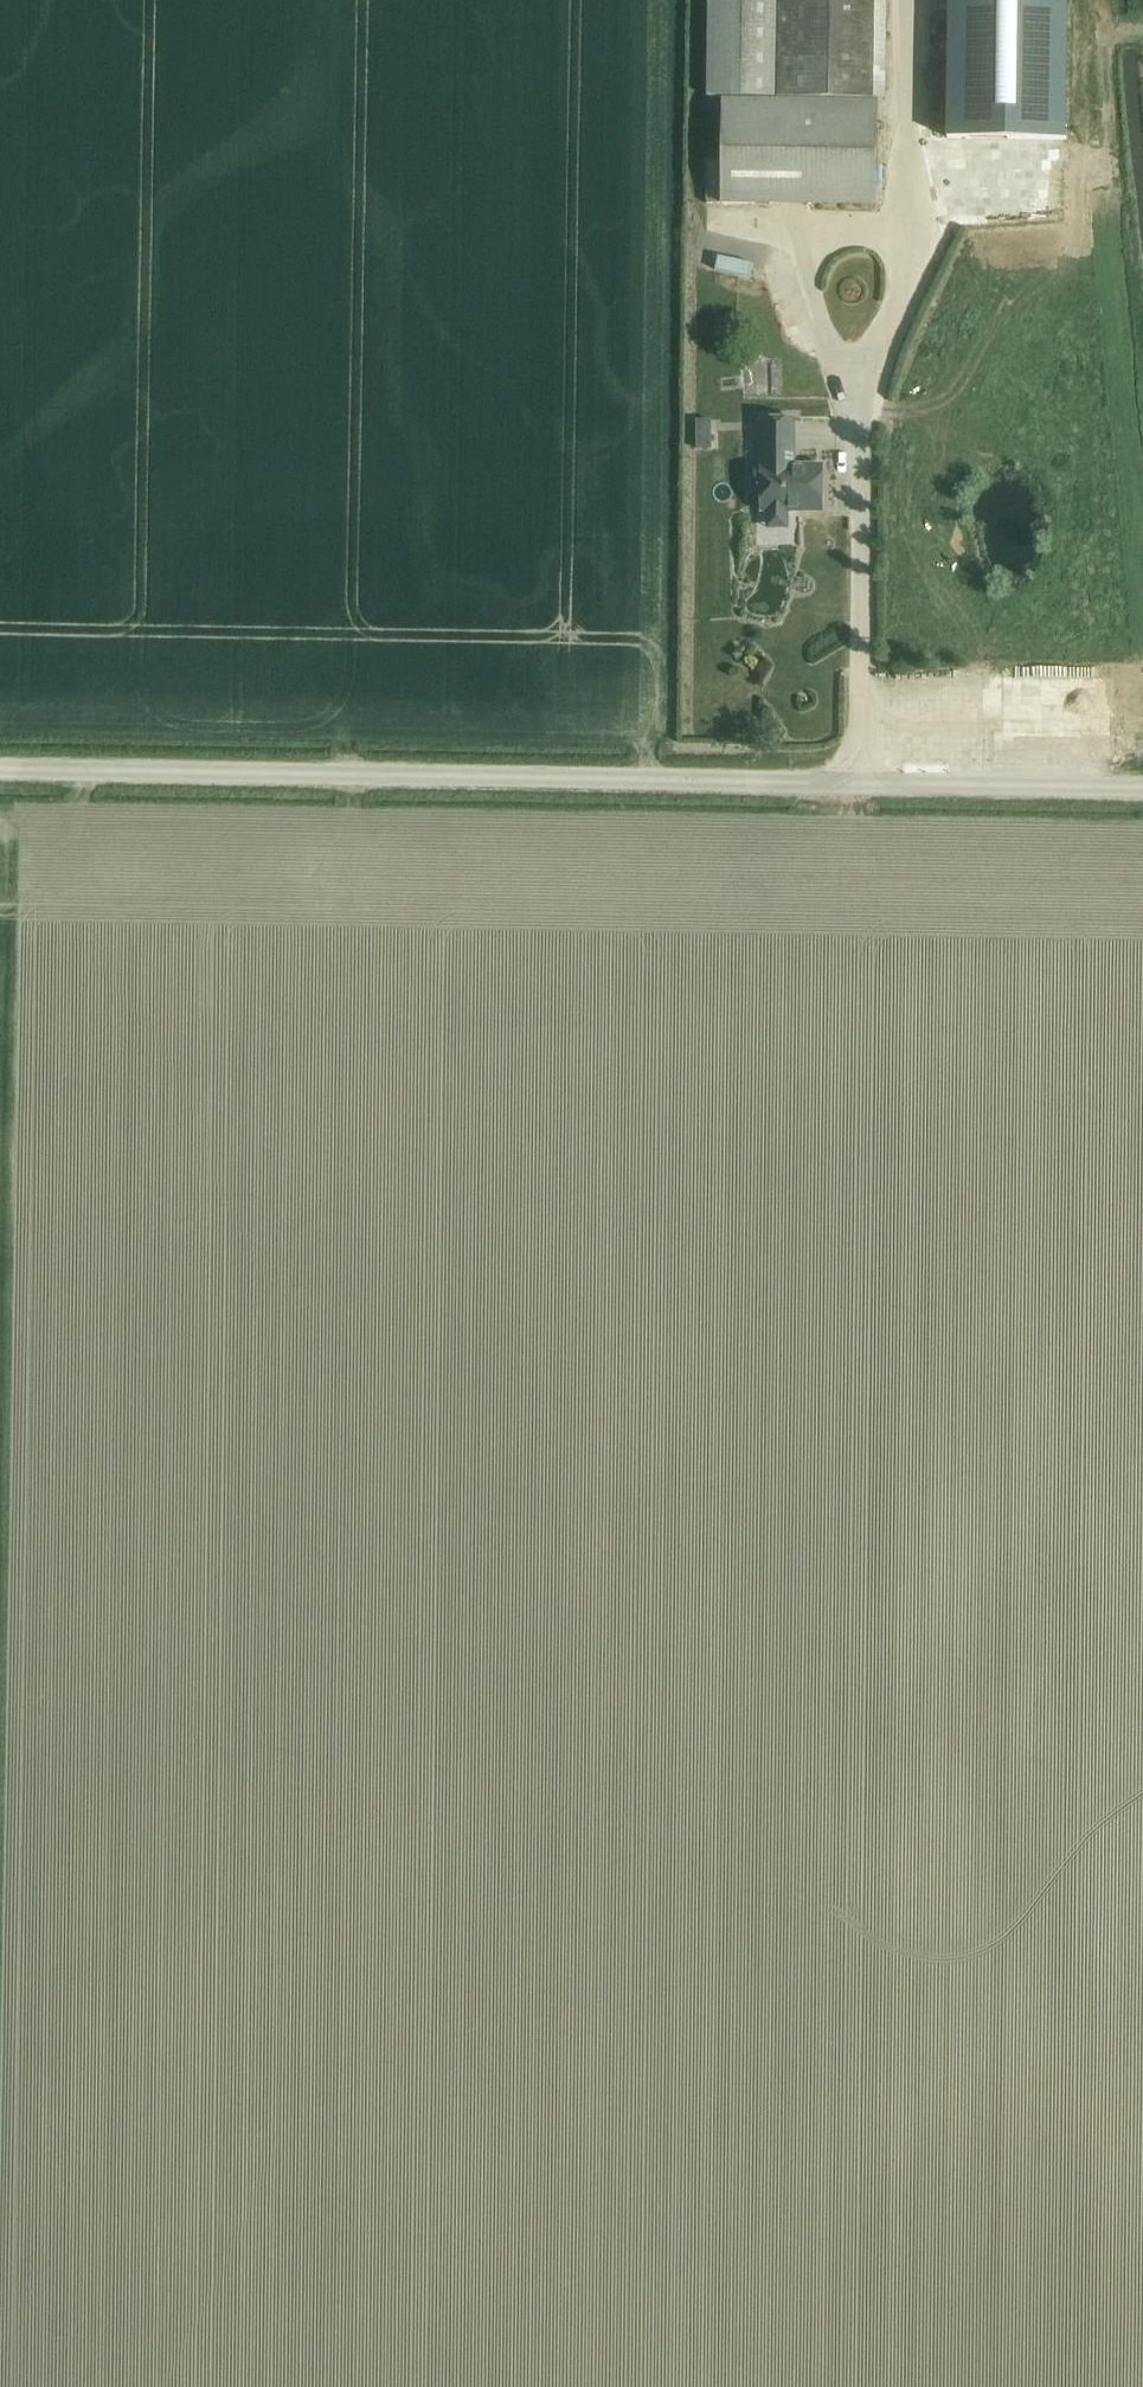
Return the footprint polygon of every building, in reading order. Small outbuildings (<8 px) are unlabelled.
[(708,98),(722,98),(722,162),(708,162),(707,205),(780,205),(780,203),(873,204),(875,0),(709,0),(708,98)] [(949,58),(948,139),(1013,140),(1066,141),(1066,139),(1066,109),(1068,3),(1068,0),(949,0),(949,58)] [(705,271),(741,275),(743,260),(707,256),(705,271)] [(777,419),(762,419),(762,481),(756,481),(756,497),(761,497),(761,503),(761,512),(800,512),(823,512),(823,502),(823,491),(817,491),(817,477),(817,466),(806,466),(794,466),(794,447),(794,419),(777,419)] [(709,436),(695,436),(695,450),(709,450),(709,436)]
